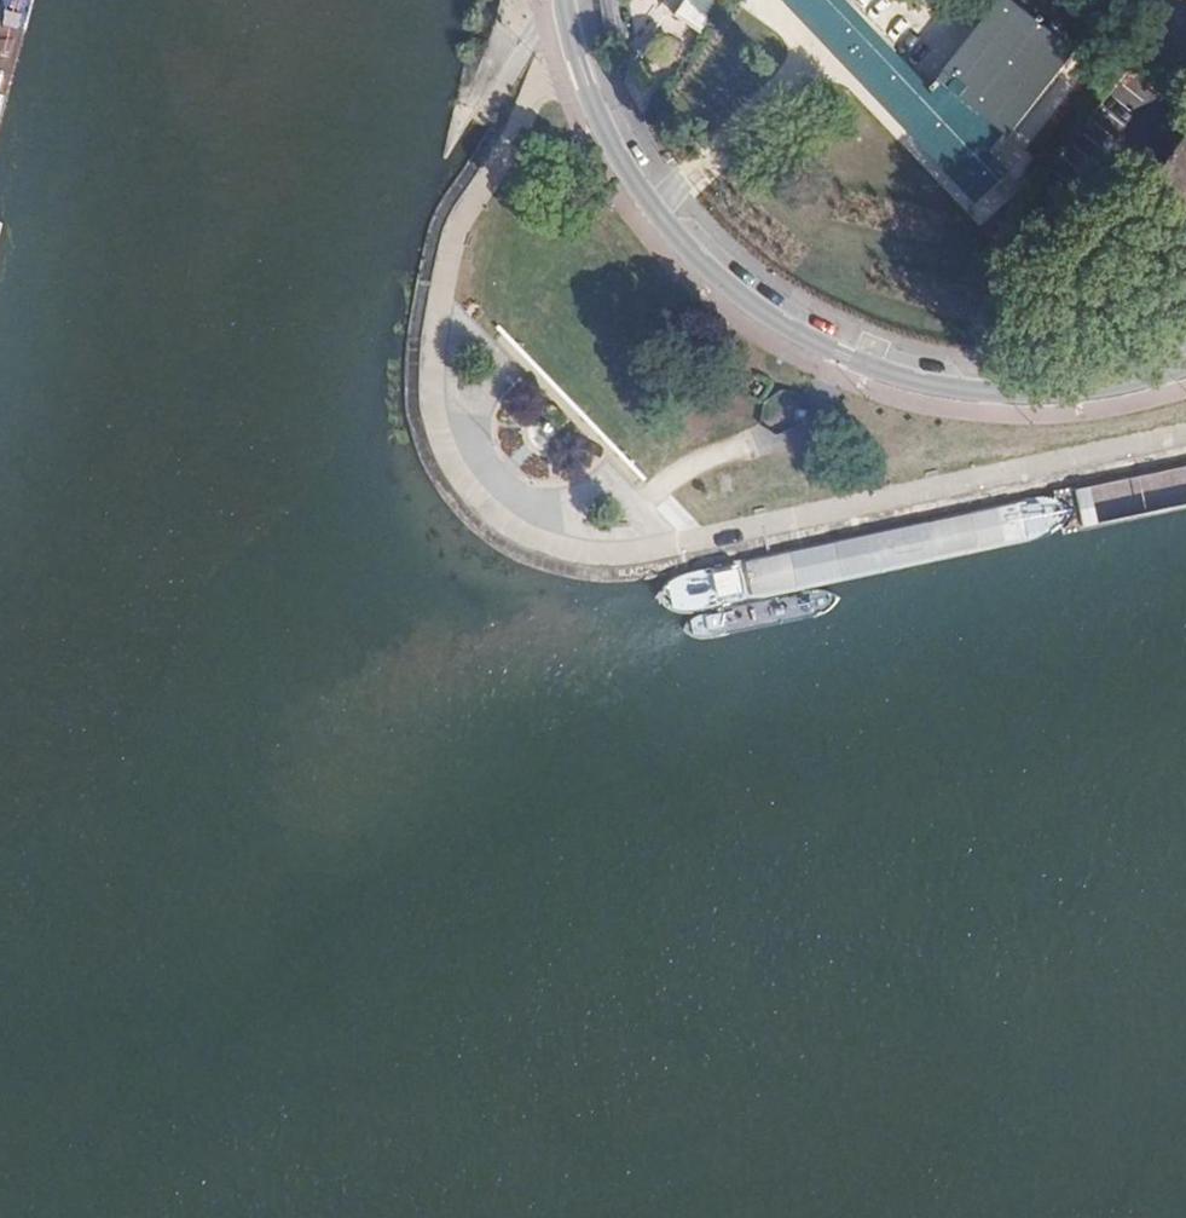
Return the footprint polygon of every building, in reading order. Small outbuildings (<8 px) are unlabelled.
[(728,0),(693,0),(683,15),(707,31),(728,0)] [(980,209),(1015,177),(996,158),(1009,140),(1017,144),(1082,57),(1011,0),(1007,0),(935,92),(849,0),(785,0),(980,209)] [(1159,183),(1178,195),(1165,214),(1164,223),(1166,230),(1177,234),(1185,235),(1185,143),(1159,183)]
